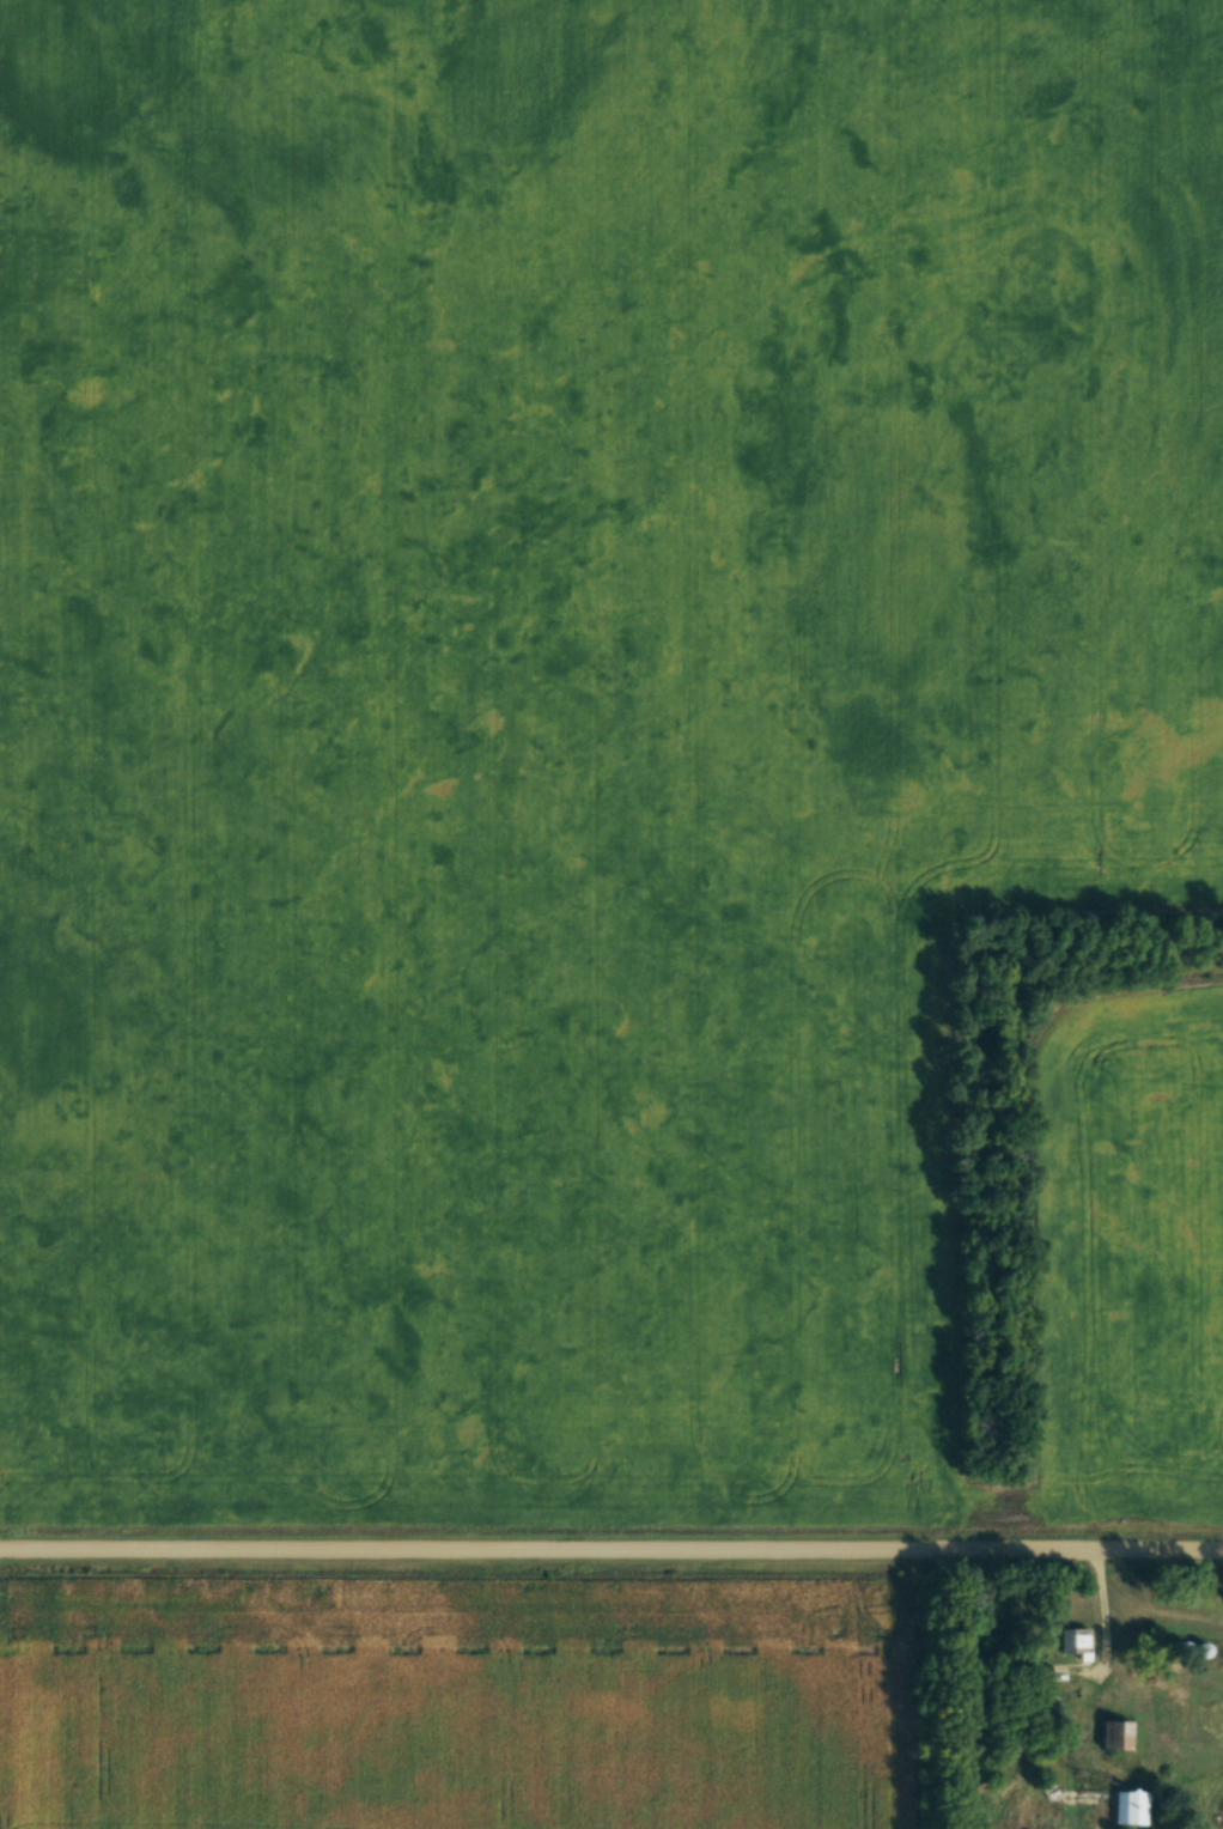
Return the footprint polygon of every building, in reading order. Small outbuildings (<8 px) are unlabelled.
[(1090,1629),(1055,1629),(1055,1658),(1090,1658),(1090,1629)] [(1192,1657),(1202,1657),(1201,1645),(1191,1645),(1192,1657)] [(1145,1826),(1145,1791),(1111,1791),(1111,1826),(1145,1826)]
